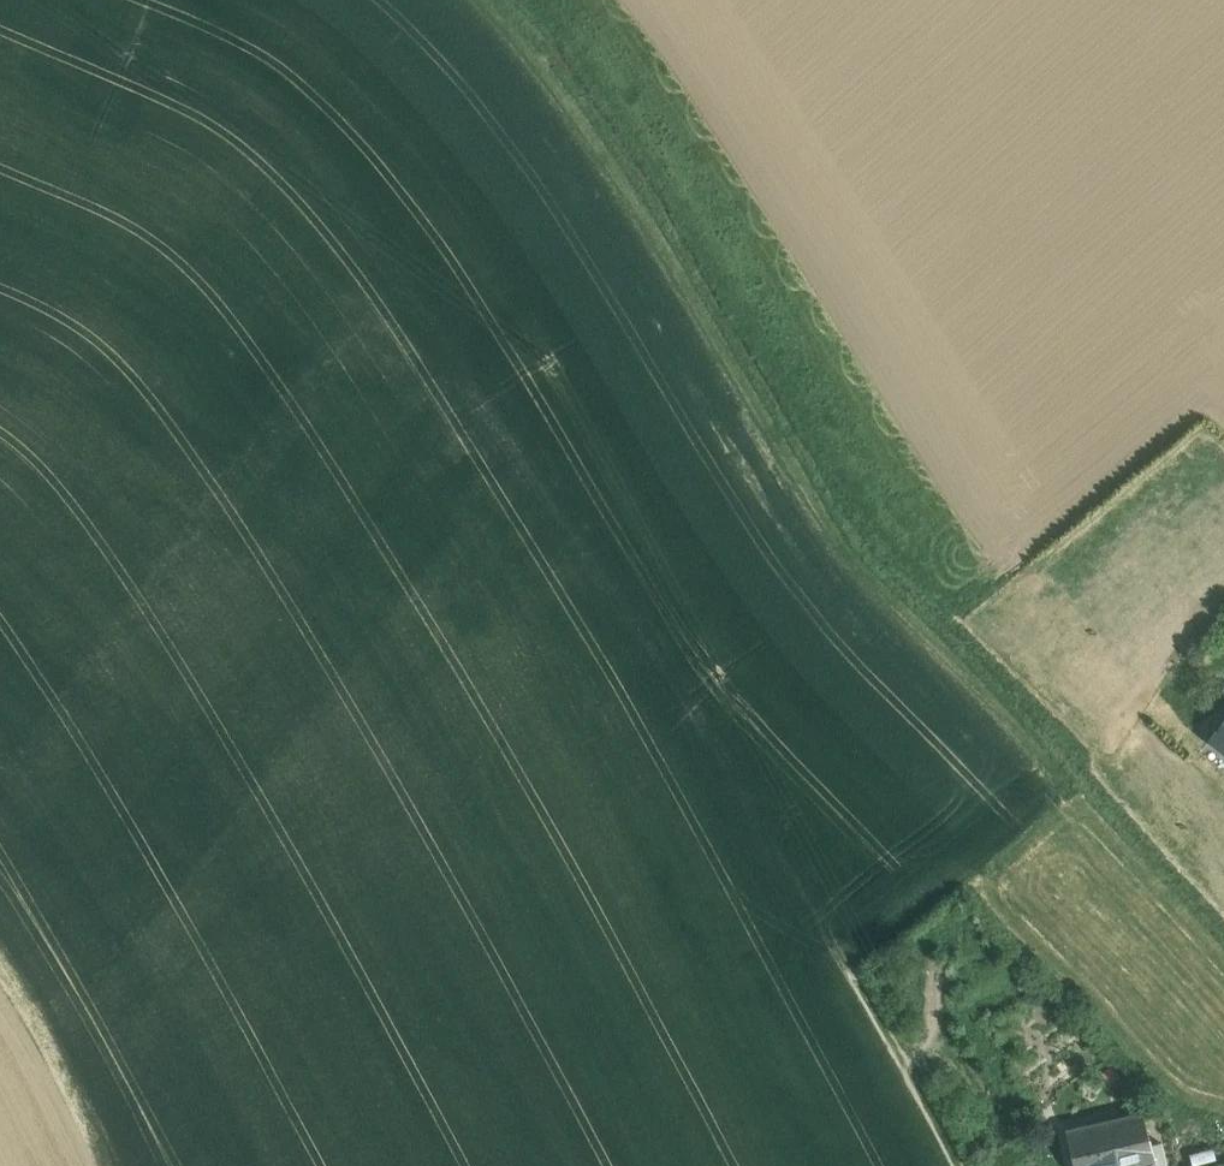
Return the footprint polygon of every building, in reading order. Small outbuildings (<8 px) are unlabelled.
[(1210,738),(1223,749),(1223,720),(1210,738)] [(1066,1129),(1075,1165),(1155,1165),(1143,1111),(1066,1129)]
